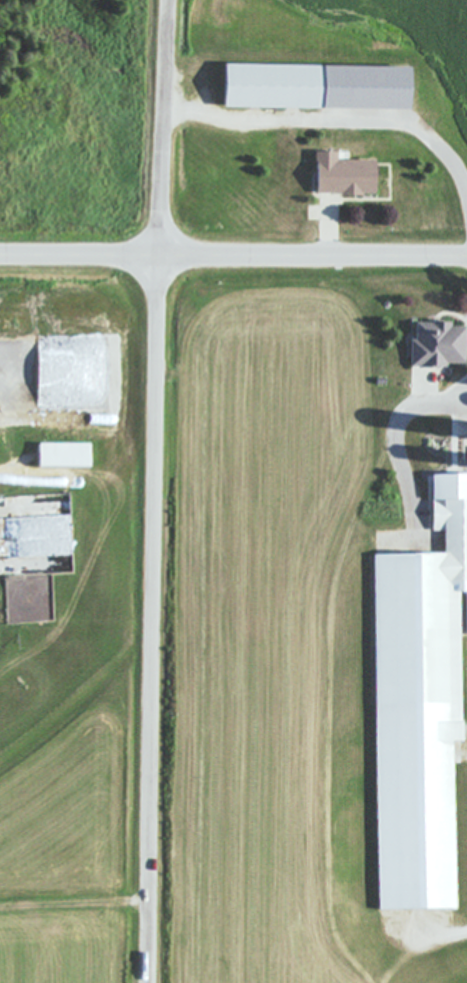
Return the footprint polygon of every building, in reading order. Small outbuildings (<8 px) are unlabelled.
[(407,111),(407,68),(215,65),(214,108),(407,111)] [(310,195),(368,195),(368,161),(332,161),(332,153),(310,153),(310,195)] [(460,328),(445,328),(445,323),(410,323),(410,341),(405,341),(406,368),(460,367),(460,328)] [(453,429),(448,442),(466,448),(466,429),(453,429)] [(84,445),(32,444),(32,468),(84,469),(84,445)]
